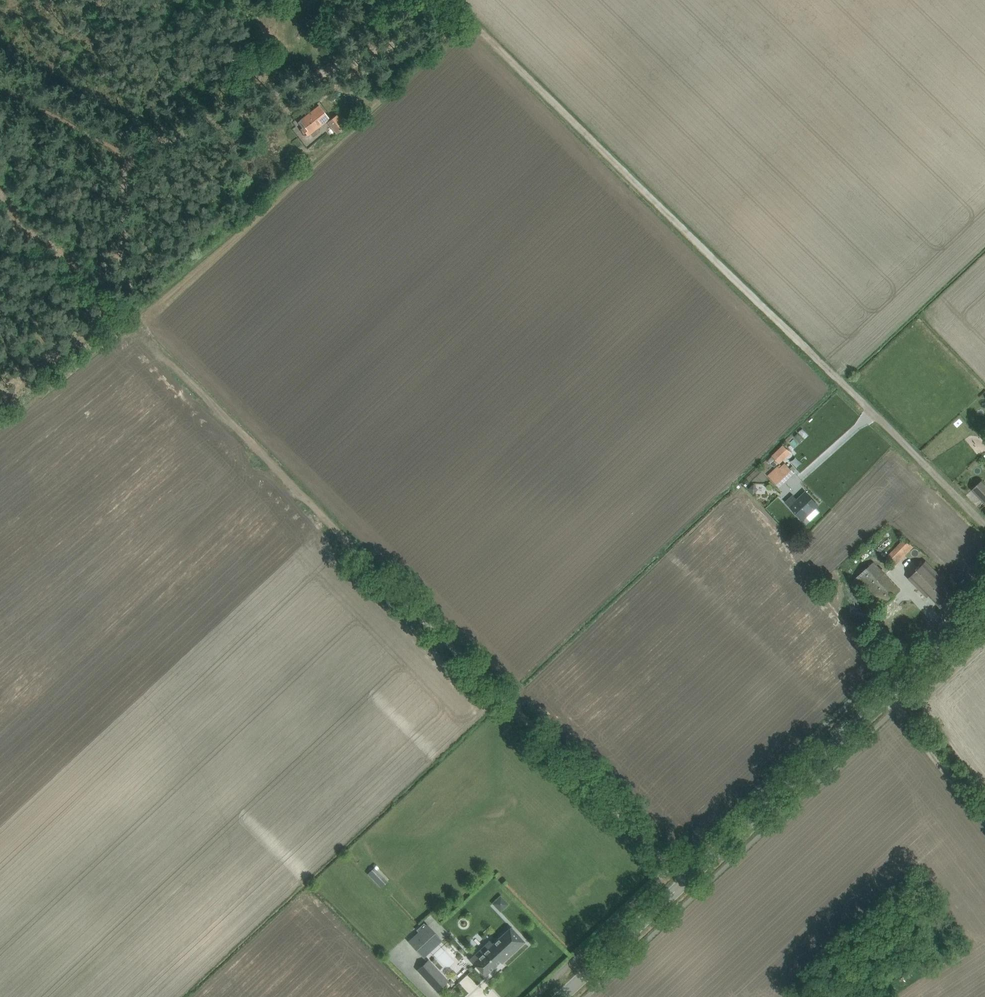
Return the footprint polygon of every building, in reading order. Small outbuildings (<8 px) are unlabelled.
[(330,118),(325,113),(319,105),(298,122),(303,128),(301,129),(307,136),(330,118)] [(328,123),(337,134),(346,126),(338,115),(328,123)] [(772,456),(779,463),(791,452),(784,445),(772,456)] [(778,466),(768,475),(777,484),(792,470),(785,462),(781,466),(780,464),(778,466)] [(982,479),(972,489),(984,503),(984,482),(982,479)] [(799,498),(798,499),(790,506),(802,519),(806,516),(811,521),(820,513),(815,508),(818,505),(806,492),(799,498)] [(905,538),(896,547),(905,555),(913,546),(905,538)] [(929,595),(941,607),(954,593),(942,581),(944,580),(926,561),(909,578),(927,597),(929,595)] [(901,590),(873,562),(853,581),(880,609),(865,623),(876,634),(903,608),(893,598),(901,590)] [(388,881),(374,867),(367,874),(381,888),(388,881)] [(501,910),(509,903),(502,895),(494,902),(501,910)] [(348,916),(356,924),(359,921),(352,913),(348,916)] [(424,923),(416,930),(419,932),(426,925),(424,923)] [(409,942),(423,956),(441,939),(428,924),(426,925),(419,932),(409,942)] [(470,959),(485,975),(500,961),(502,962),(524,941),(511,927),(493,943),(490,941),(470,959)] [(419,969),(438,990),(447,982),(428,961),(419,969)]
